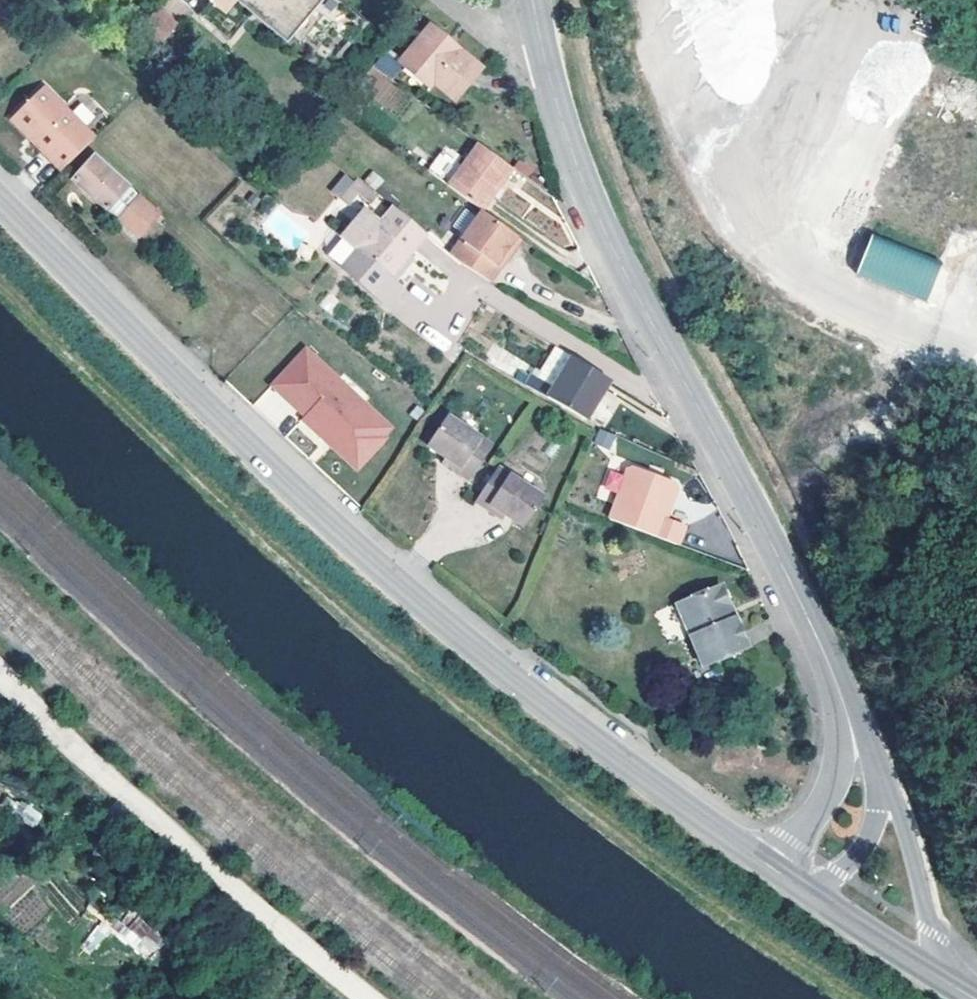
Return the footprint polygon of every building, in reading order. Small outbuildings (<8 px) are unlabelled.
[(209,4),(197,18),(227,45),(251,18),(258,11),(322,64),(357,25),(328,0),(204,0),(209,4)] [(347,0),(328,0),(357,25),(322,64),(258,11),(251,18),(323,79),(372,21),(347,0)] [(157,11),(143,30),(163,45),(177,26),(157,11)] [(429,26),(399,62),(426,85),(431,80),(453,98),(479,67),(429,26)] [(9,121),(28,140),(36,133),(70,166),(96,139),(41,86),(9,121)] [(62,175),(70,166),(36,133),(28,140),(62,175)] [(476,207),(481,210),(511,167),(475,142),(460,162),(445,184),(476,207)] [(425,169),(445,184),(460,162),(440,148),(425,169)] [(166,222),(94,159),(75,181),(140,237),(155,221),(161,228),(166,222)] [(331,194),(354,204),(363,183),(340,173),(331,194)] [(386,306),(402,287),(389,275),(426,234),(392,206),(377,224),(361,210),(341,234),(357,247),(341,266),(386,306)] [(510,231),(481,210),(476,207),(446,252),(466,269),(488,282),(500,265),(492,259),(510,231)] [(492,259),(500,265),(518,237),(510,231),(492,259)] [(941,262),(873,235),(858,274),(925,300),(941,262)] [(390,428),(363,402),(359,407),(331,383),(336,377),(305,347),(270,384),(304,415),(301,418),(323,440),(328,435),(334,441),(330,446),(356,470),(385,439),(383,437),(390,428)] [(545,367),(560,374),(570,356),(556,347),(545,367)] [(560,374),(556,381),(546,399),(587,422),(609,380),(570,356),(560,374)] [(529,389),(546,399),(556,381),(538,371),(529,389)] [(359,407),(363,402),(336,377),(331,383),(359,407)] [(464,482),(485,452),(489,446),(446,416),(441,423),(424,448),(441,460),(439,464),(464,482)] [(323,440),(330,446),(334,441),(328,435),(323,440)] [(495,470),(470,501),(499,521),(503,516),(521,528),(540,499),(495,470)] [(609,521),(675,548),(683,529),(665,523),(676,491),(673,486),(631,470),(628,472),(609,521)] [(720,588),(675,606),(701,672),(745,655),(720,588)] [(130,909),(111,930),(145,961),(164,940),(130,909)]
